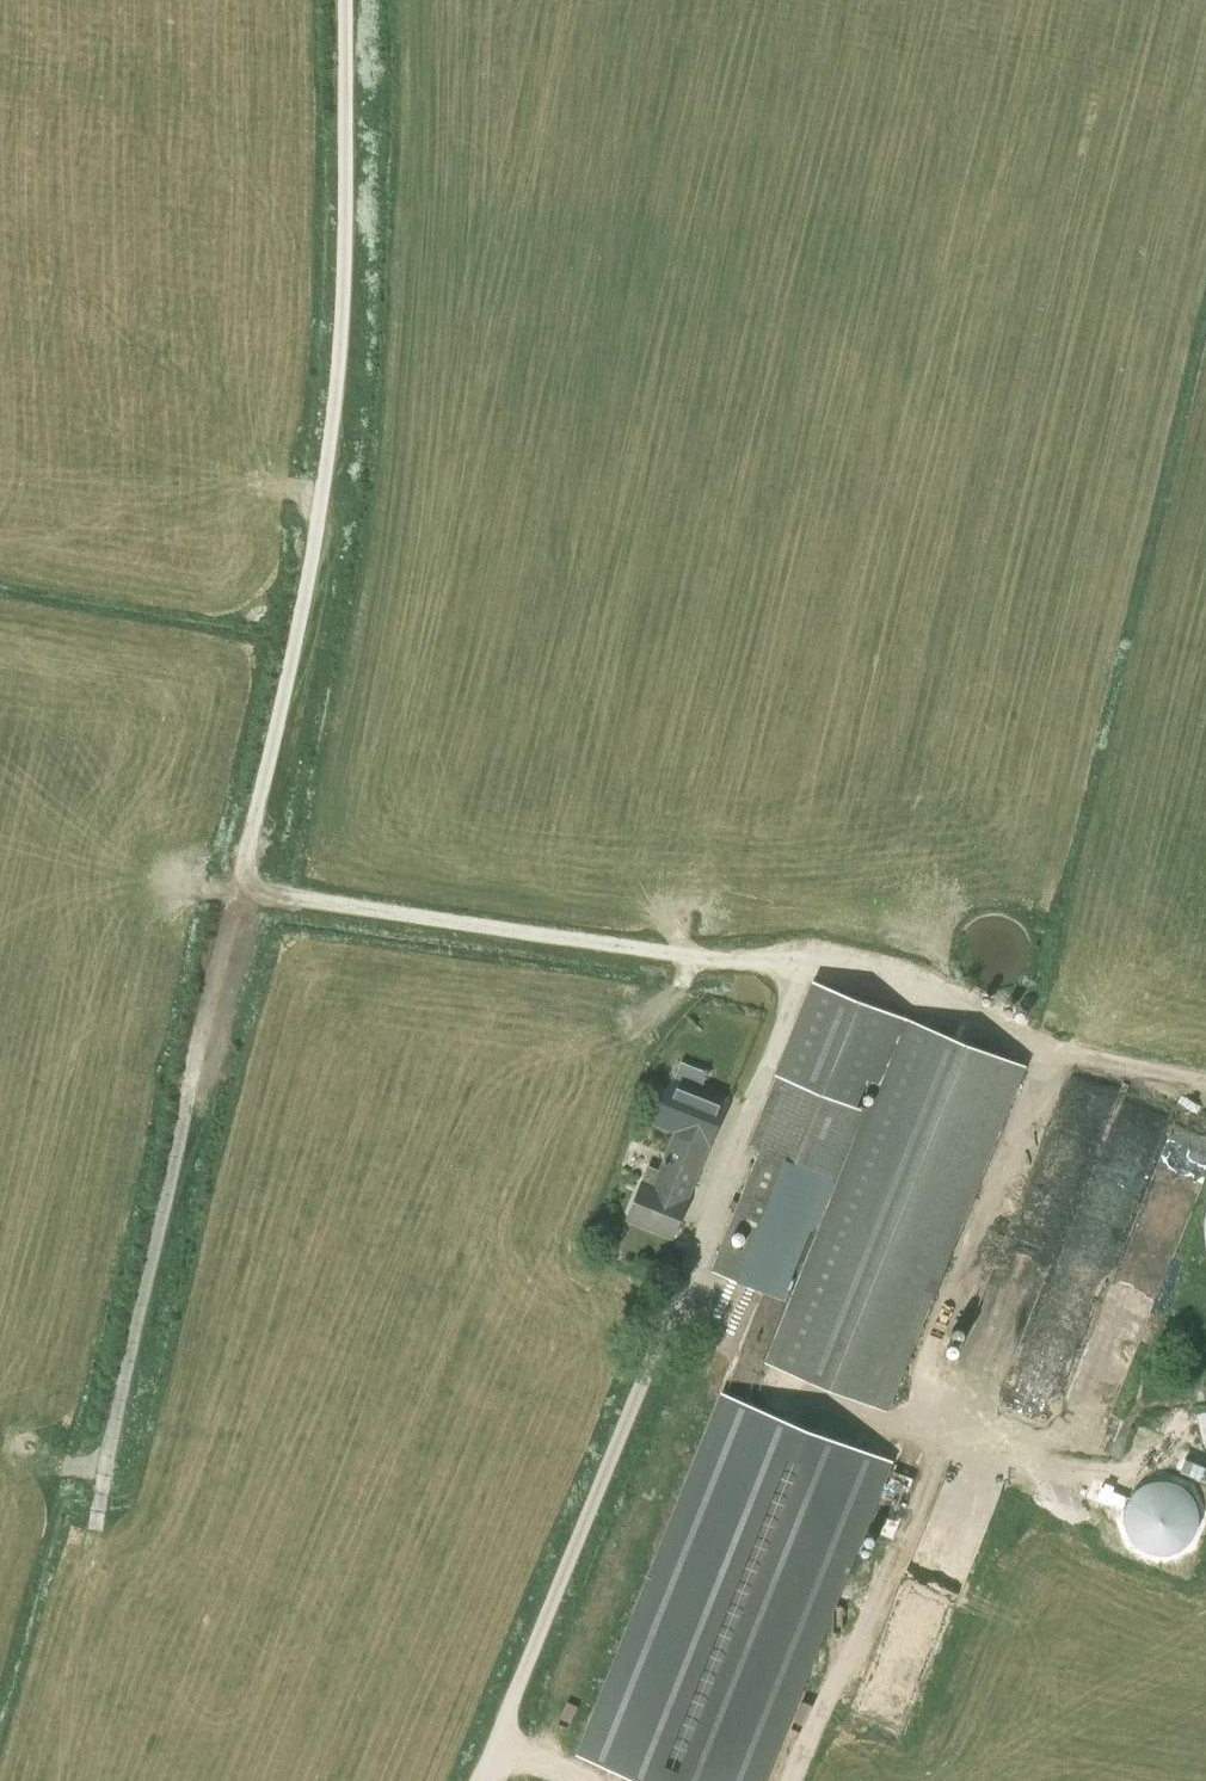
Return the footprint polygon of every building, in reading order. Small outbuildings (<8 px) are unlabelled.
[(1021,1065),(908,1020),(811,980),(776,1071),(779,1072),(749,1145),(759,1149),(712,1269),(783,1298),(820,1208),(830,1212),(771,1359),(883,1404),(1021,1065)] [(642,1180),(628,1218),(647,1225),(648,1222),(675,1232),(688,1198),(687,1198),(725,1100),(672,1079),(655,1121),(676,1129),(654,1185),(642,1180)] [(578,1751),(653,1780),(760,1780),(891,1456),(723,1389),(578,1751)] [(1129,1498),(1102,1487),(1098,1498),(1125,1509),(1125,1511),(1124,1512),(1124,1514),(1124,1516),(1124,1518),(1124,1520),(1124,1522),(1125,1525),(1125,1527),(1126,1530),(1127,1532),(1128,1535),(1129,1536),(1130,1538),(1132,1540),(1134,1543),(1137,1545),(1139,1547),(1140,1548),(1143,1550),(1145,1551),(1149,1552),(1150,1553),(1154,1554),(1156,1554),(1158,1555),(1161,1555),(1163,1555),(1167,1554),(1171,1553),(1173,1553),(1175,1552),(1178,1550),(1182,1548),(1184,1547),(1186,1546),(1188,1543),(1190,1541),(1192,1539),(1192,1538),(1194,1535),(1196,1531),(1197,1529),(1198,1525),(1198,1522),(1198,1519),(1198,1516),(1198,1513),(1198,1510),(1197,1508),(1196,1505),(1196,1503),(1194,1501),(1193,1497),(1191,1495),(1189,1493),(1188,1491),(1184,1488),(1183,1487),(1181,1486),(1178,1484),(1175,1483),(1172,1482),(1170,1481),(1167,1481),(1165,1480),(1163,1480),(1161,1480),(1159,1480),(1157,1480),(1156,1481),(1154,1481),(1153,1481),(1151,1482),(1149,1482),(1147,1483),(1145,1484),(1142,1485),(1141,1486),(1140,1487),(1139,1488),(1138,1488),(1137,1489),(1136,1490),(1134,1492),(1133,1493),(1132,1494),(1131,1495),(1131,1496),(1130,1498),(1129,1498)]
